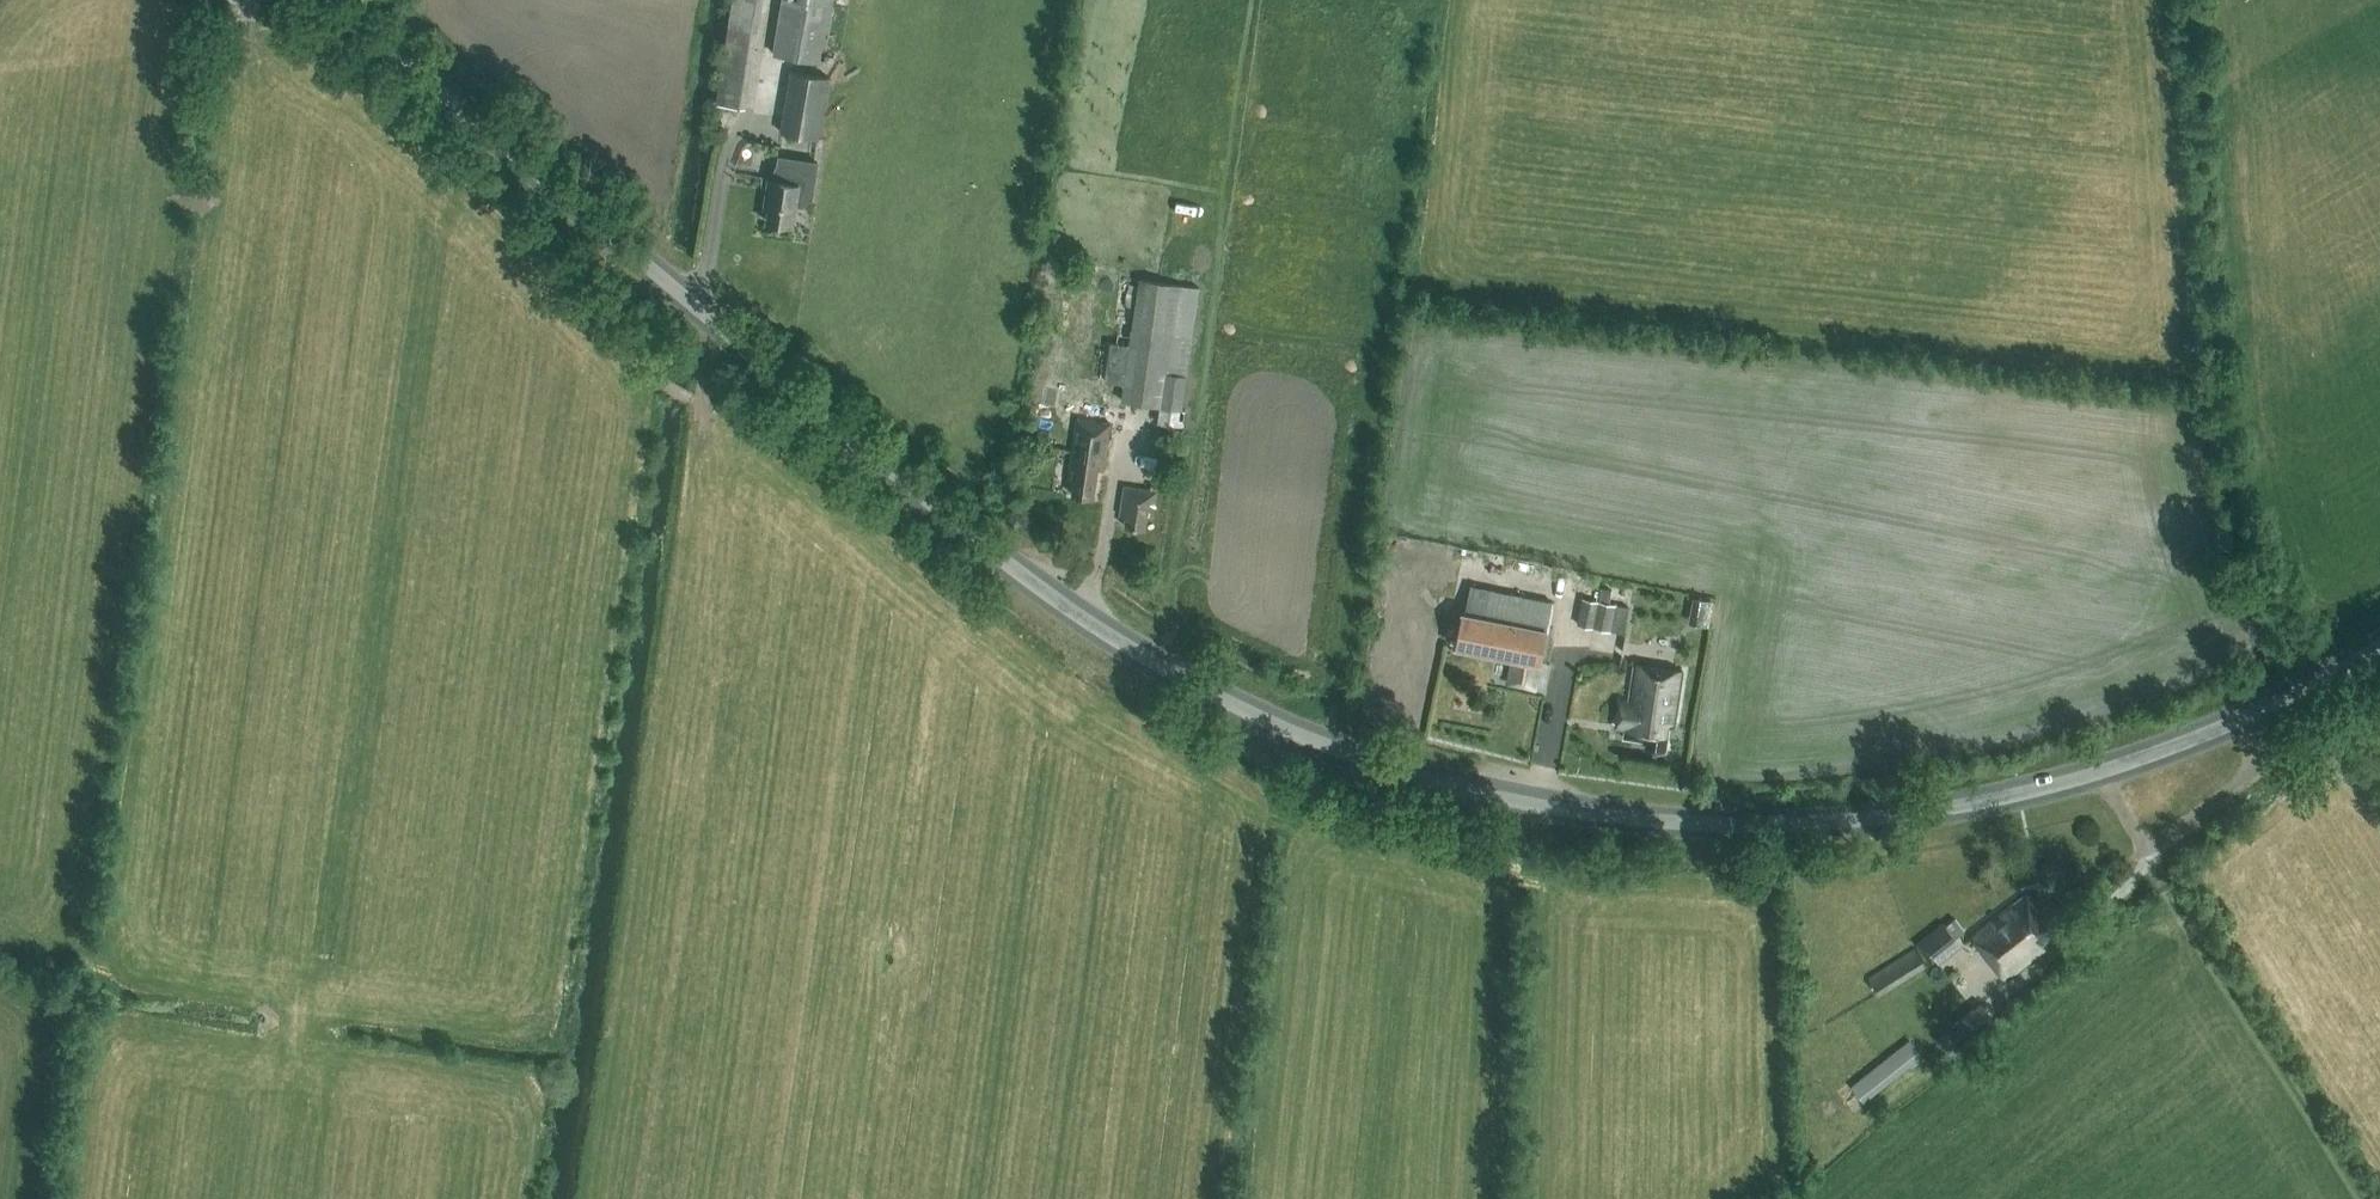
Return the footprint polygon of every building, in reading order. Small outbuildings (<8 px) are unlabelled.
[(716,102),(746,107),(765,0),(734,0),(716,102)] [(774,54),(825,63),(835,0),(782,0),(774,54)] [(816,137),(825,76),(792,71),(782,132),(816,137)] [(814,199),(820,161),(779,155),(778,165),(777,165),(772,179),(769,179),(764,209),(769,210),(767,220),(794,224),(796,205),(803,206),(814,199)] [(1112,326),(1132,329),(1129,345),(1111,342),(1105,381),(1123,384),(1121,400),(1161,406),(1158,422),(1183,425),(1185,410),(1182,409),(1200,287),(1120,275),(1112,326)] [(1065,321),(1064,333),(1073,334),(1074,322),(1065,321)] [(1104,469),(1110,423),(1077,418),(1068,480),(1074,481),(1072,494),(1093,497),(1097,468),(1104,469)] [(1155,503),(1158,486),(1151,485),(1150,489),(1125,485),(1121,516),(1126,517),(1125,526),(1145,529),(1149,502),(1155,503)] [(1544,660),(1551,627),(1555,602),(1469,584),(1458,644),(1517,655),(1513,679),(1537,683),(1541,659),(1544,660)] [(1625,633),(1629,609),(1630,608),(1610,604),(1613,590),(1602,588),(1600,600),(1583,597),(1578,624),(1625,633)] [(1690,621),(1711,624),(1714,598),(1694,595),(1690,621)] [(1669,725),(1675,725),(1683,671),(1672,669),(1670,669),(1654,667),(1641,665),(1637,664),(1629,718),(1623,718),(1622,727),(1629,728),(1627,736),(1641,739),(1647,739),(1646,747),(1665,750),(1669,725)] [(2039,912),(2025,894),(1971,935),(2004,978),(2044,947),(2040,943),(2067,922),(2052,903),(2039,912)] [(1931,959),(1956,941),(1944,925),(1919,943),(1931,959)] [(1879,994),(1927,965),(1915,947),(1868,977),(1879,994)] [(1967,1042),(1995,1021),(1993,1019),(1981,1003),(1947,1029),(1948,1031),(1936,1039),(1948,1055),(1966,1041),(1967,1042)] [(1913,1067),(1924,1058),(1909,1039),(1851,1085),(1865,1103),(1911,1065),(1913,1067)]
